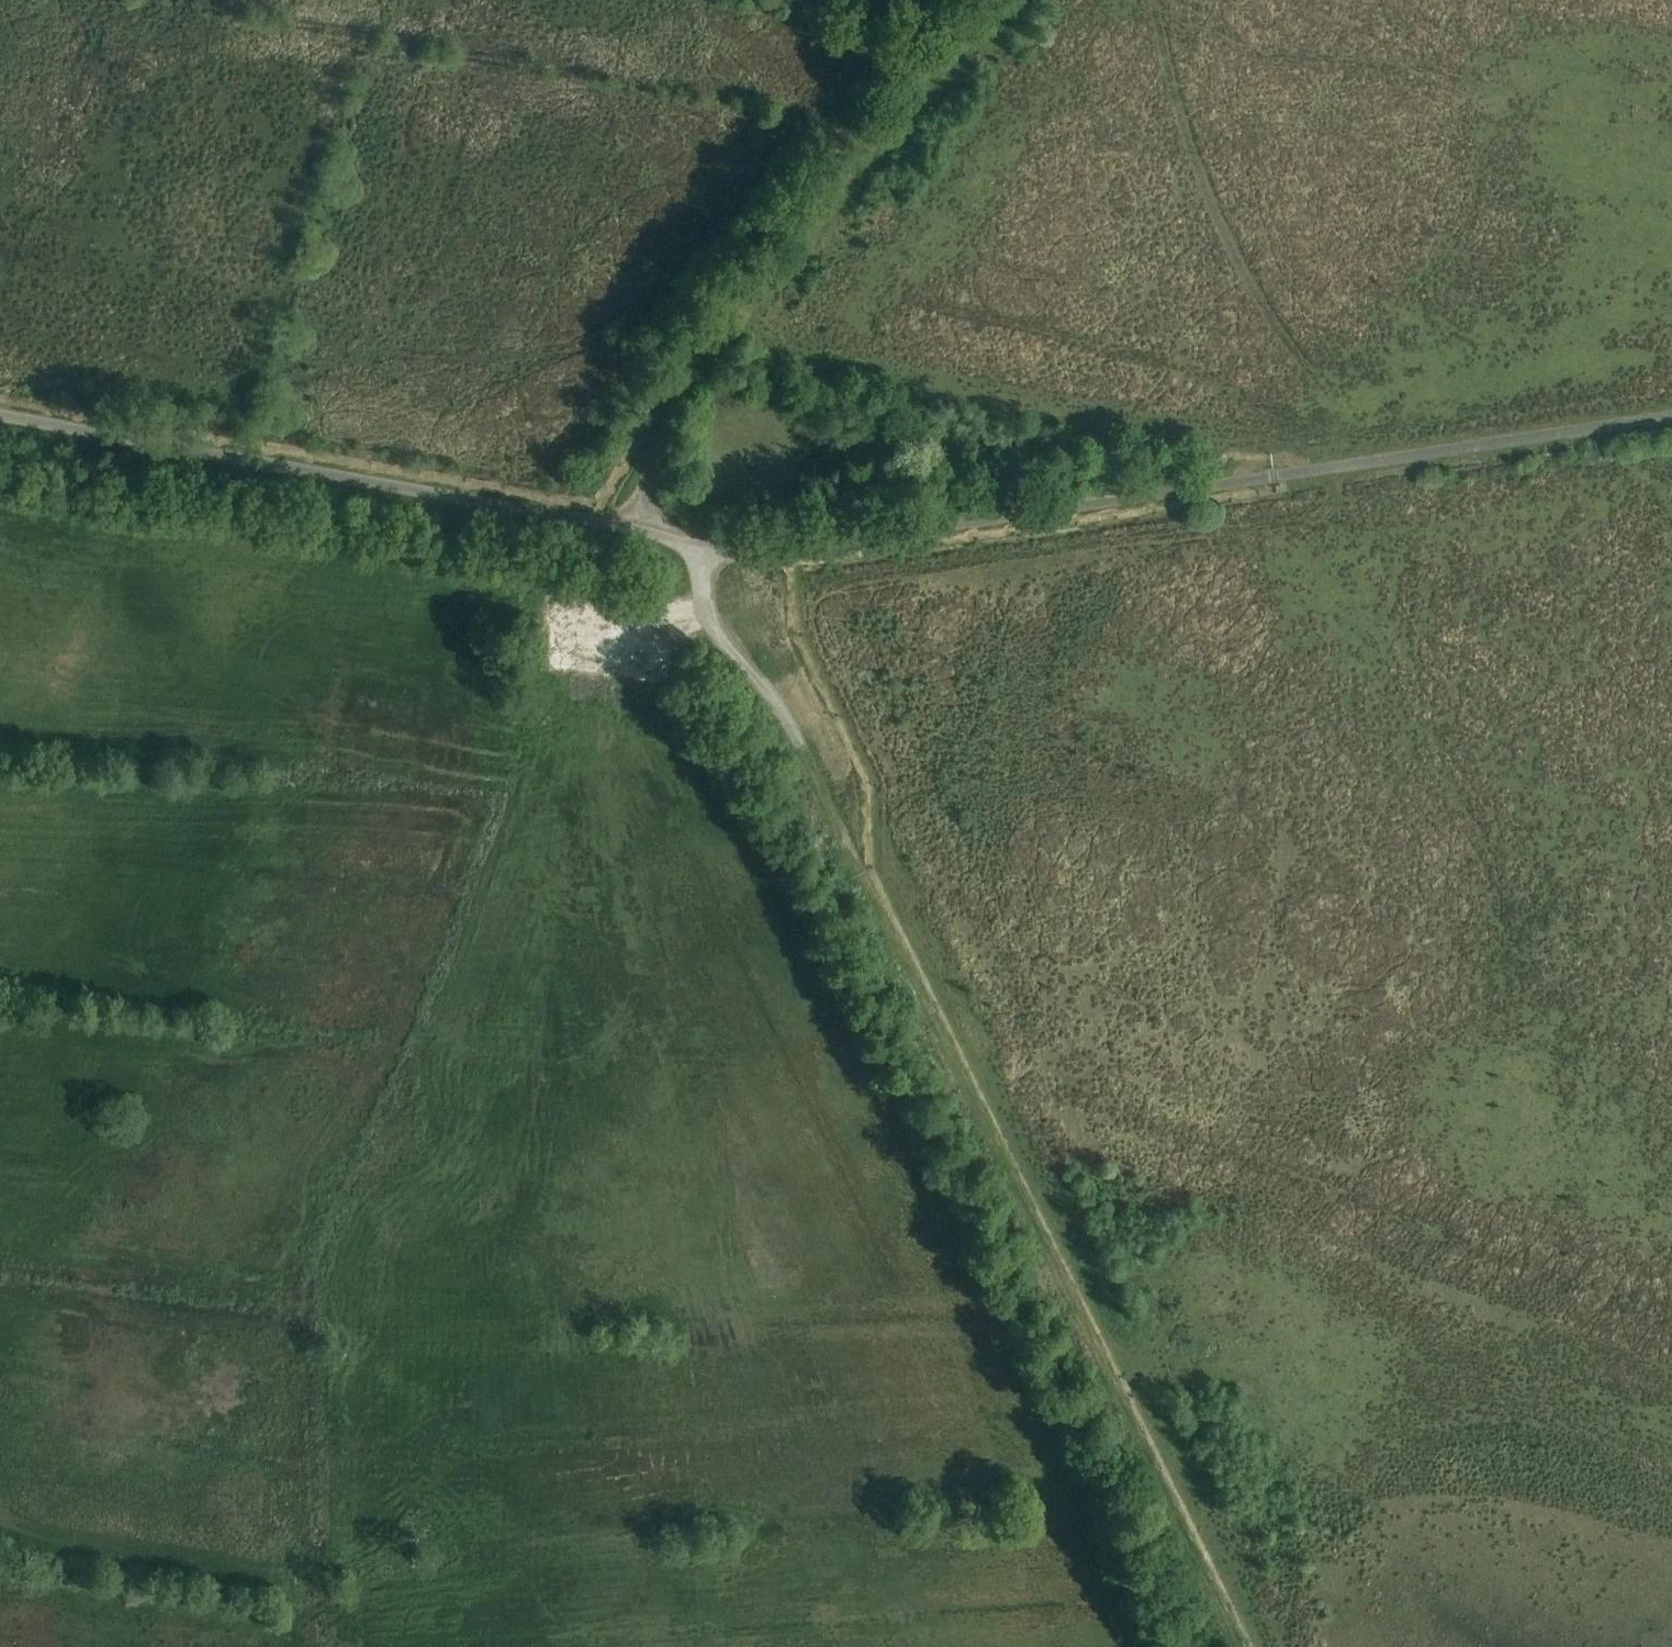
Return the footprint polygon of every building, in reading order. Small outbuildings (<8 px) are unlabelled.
[(553,662),(554,682),(569,681),(568,661),(553,662)]
